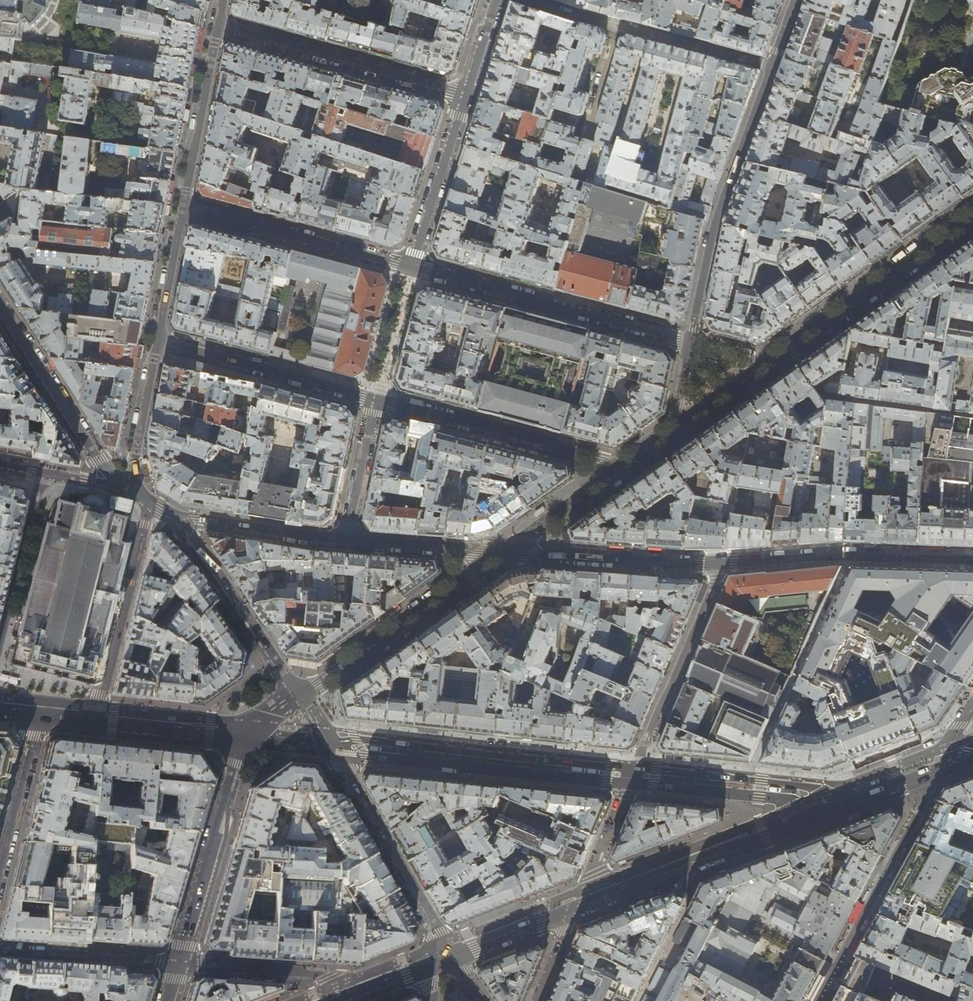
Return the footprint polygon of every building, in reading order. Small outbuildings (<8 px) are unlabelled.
[(19,13),(5,12),(1,11),(0,11),(0,38),(15,40),(14,53),(13,62),(34,65),(62,68),(70,70),(73,50),(53,47),(49,48),(46,48),(42,47),(39,45),(29,54),(20,41),(22,41),(24,22),(28,20),(29,19),(32,21),(35,17),(37,14),(41,8),(43,3),(44,0),(21,0),(19,13)] [(1,11),(2,5),(5,6),(5,12),(19,13),(21,0),(0,0),(0,11),(1,11)] [(125,7),(99,0),(82,0),(78,25),(79,25),(79,23),(113,29),(113,30),(164,40),(159,65),(108,56),(75,50),(75,49),(74,49),(73,50),(70,70),(83,72),(85,72),(105,76),(107,70),(114,71),(113,77),(114,77),(156,83),(157,78),(165,79),(164,85),(189,88),(195,56),(200,28),(146,13),(135,10),(137,0),(126,0),(125,7)] [(146,13),(200,28),(202,20),(203,11),(205,0),(150,0),(146,13)] [(236,1),(267,9),(270,10),(293,16),(296,3),(290,1),(287,0),(236,0),(236,1)] [(290,1),(296,3),(306,6),(312,8),(314,8),(317,9),(320,0),(290,0),(290,1)] [(341,16),(351,19),(357,21),(360,22),(365,23),(372,0),(345,0),(341,16)] [(379,6),(388,8),(383,29),(392,31),(398,2),(393,0),(380,0),(379,6)] [(407,0),(399,0),(398,2),(392,31),(403,35),(396,61),(403,63),(415,66),(422,40),(416,38),(417,32),(405,29),(410,12),(428,18),(431,6),(427,4),(417,1),(416,6),(412,5),(413,2),(411,1),(410,4),(406,3),(407,0)] [(479,0),(446,0),(443,9),(473,19),(479,0)] [(586,10),(589,0),(554,0),(586,10)] [(586,10),(587,10),(627,20),(653,28),(663,0),(647,0),(645,7),(622,0),(608,0),(608,1),(606,0),(589,0),(586,10)] [(723,12),(689,0),(679,0),(678,2),(673,0),(663,0),(653,28),(684,36),(713,43),(718,29),(720,22),(723,12)] [(723,12),(728,0),(689,0),(723,12)] [(785,1),(786,0),(759,0),(755,14),(752,13),(752,12),(751,10),(742,8),(744,0),(728,0),(723,12),(776,26),(785,1)] [(803,11),(829,19),(835,2),(848,6),(842,24),(850,27),(853,28),(862,0),(807,0),(803,11)] [(862,0),(853,28),(874,35),(880,37),(899,44),(902,34),(896,32),(906,0),(884,0),(876,25),(865,21),(872,0),(862,0)] [(968,6),(966,10),(970,17),(972,17),(969,29),(962,35),(956,57),(967,59),(972,39),(972,0),(965,0),(968,6)] [(267,9),(236,1),(235,9),(234,12),(237,17),(269,26),(289,31),(293,16),(270,10),(268,15),(260,13),(260,11),(266,12),(267,9)] [(576,39),(581,24),(532,9),(531,13),(528,13),(528,11),(529,11),(530,8),(512,2),(499,44),(494,60),(521,67),(524,57),(527,58),(530,48),(535,50),(537,40),(542,24),(566,32),(558,56),(554,54),(553,55),(540,51),(534,71),(549,75),(551,70),(565,74),(573,48),(576,39)] [(304,12),(306,6),(296,3),(293,16),(289,31),(308,37),(329,42),(336,15),(329,13),(326,12),(325,17),(320,16),(320,15),(319,13),(318,12),(315,11),(313,12),(314,8),(312,8),(311,13),(304,12)] [(443,9),(431,6),(428,18),(426,25),(467,38),(470,27),(473,19),(443,9)] [(836,22),(829,19),(803,11),(798,24),(791,44),(789,50),(825,62),(831,45),(833,40),(823,36),(827,25),(830,26),(831,24),(834,25),(836,22)] [(723,12),(720,22),(725,24),(723,31),(718,29),(713,43),(726,47),(765,57),(771,41),(776,26),(723,12)] [(341,16),(336,15),(329,42),(339,45),(349,48),(355,26),(349,24),(351,19),(341,16)] [(359,27),(360,22),(357,21),(355,26),(349,48),(361,51),(372,54),(380,28),(370,25),(369,29),(359,27)] [(584,115),(590,93),(581,91),(582,89),(578,88),(589,51),(593,52),(594,52),(600,54),(602,54),(607,36),(603,29),(587,25),(581,23),(581,24),(576,39),(582,40),(579,50),(573,48),(565,74),(563,79),(562,84),(568,86),(566,93),(559,91),(554,108),(550,120),(576,128),(580,115),(584,115)] [(462,52),(467,38),(426,25),(426,27),(440,32),(437,41),(434,43),(422,40),(415,66),(432,71),(450,76),(456,72),(462,52)] [(874,35),(853,28),(850,27),(838,58),(831,55),(834,46),(831,45),(825,62),(856,73),(860,74),(874,35)] [(383,29),(380,28),(372,54),(382,57),(396,61),(403,35),(392,31),(383,29)] [(599,123),(598,128),(594,142),(584,139),(571,179),(580,182),(587,184),(586,184),(607,191),(609,185),(671,204),(673,200),(674,195),(684,164),(687,152),(691,135),(700,96),(709,57),(681,50),(680,49),(655,43),(628,36),(621,40),(596,123),(599,123)] [(885,83),(899,44),(880,37),(877,47),(882,49),(872,78),(885,83)] [(14,53),(15,40),(0,38),(0,51),(14,53)] [(285,73),(289,59),(277,56),(253,49),(232,44),(228,46),(226,57),(223,73),(251,82),(254,70),(262,72),(259,84),(280,90),(282,82),(276,80),(276,79),(277,79),(279,78),(280,77),(280,76),(280,74),(279,74),(278,72),(278,71),(285,73)] [(825,62),(789,50),(784,63),(776,83),(801,92),(809,71),(816,73),(817,70),(829,74),(820,99),(844,107),(856,73),(825,62)] [(735,64),(709,57),(700,96),(712,100),(718,74),(730,77),(725,100),(747,107),(754,88),(760,71),(735,64)] [(910,113),(927,117),(936,120),(941,122),(955,126),(958,117),(969,119),(972,116),(972,77),(963,74),(967,59),(956,57),(953,69),(950,71),(945,70),(919,83),(910,113)] [(301,63),(289,59),(285,73),(289,74),(288,79),(288,80),(289,81),(289,84),(282,82),(280,90),(299,96),(300,94),(298,94),(299,89),(308,91),(315,67),(301,63)] [(521,67),(494,60),(488,77),(481,99),(508,107),(510,100),(517,102),(520,91),(514,89),(516,82),(543,90),(536,116),(550,120),(554,108),(559,91),(560,89),(555,87),(558,78),(549,75),(534,71),(532,71),(529,70),(521,67)] [(6,63),(4,73),(10,74),(9,83),(3,82),(0,102),(0,127),(32,132),(33,129),(37,101),(15,97),(18,79),(24,74),(27,74),(26,79),(51,83),(53,69),(35,67),(34,75),(32,75),(34,65),(13,62),(13,64),(6,63)] [(325,70),(315,67),(308,91),(306,98),(309,99),(311,91),(319,93),(317,101),(319,102),(324,104),(331,106),(334,93),(330,92),(330,89),(335,90),(340,74),(325,70)] [(83,72),(70,70),(62,68),(61,77),(67,78),(60,121),(85,125),(92,86),(112,89),(114,77),(113,77),(105,76),(85,72),(84,77),(82,77),(83,72)] [(259,84),(251,82),(223,73),(220,86),(217,103),(255,116),(256,113),(253,112),(257,102),(247,99),(248,96),(251,94),(252,91),(250,91),(251,88),(268,94),(272,92),(272,91),(275,92),(267,120),(294,129),(309,134),(319,102),(317,101),(309,99),(306,98),(299,96),(280,90),(259,84)] [(343,75),(340,74),(335,90),(334,93),(331,106),(339,108),(348,76),(343,75)] [(357,78),(348,76),(339,108),(343,110),(349,111),(361,115),(362,112),(364,106),(371,82),(357,78)] [(156,83),(114,77),(112,89),(108,106),(115,108),(141,113),(182,121),(186,104),(189,88),(164,85),(156,83)] [(878,104),(885,83),(872,78),(859,112),(874,117),(882,120),(887,106),(878,104)] [(380,85),(371,82),(364,106),(374,109),(371,118),(386,122),(389,111),(384,109),(385,105),(390,106),(395,89),(380,85)] [(801,92),(776,83),(772,95),(767,108),(791,115),(799,118),(802,110),(793,107),(796,99),(808,103),(811,95),(801,92)] [(404,92),(395,89),(390,106),(395,108),(394,112),(389,111),(386,122),(396,126),(399,116),(402,114),(402,115),(402,117),(406,118),(406,120),(409,121),(409,118),(415,95),(404,92)] [(429,99),(415,95),(409,118),(416,120),(414,131),(435,137),(440,121),(444,110),(441,102),(429,99)] [(707,122),(712,100),(700,96),(691,135),(700,137),(703,138),(704,133),(734,141),(741,123),(747,107),(725,100),(720,99),(718,108),(722,110),(719,125),(707,122)] [(536,116),(508,107),(481,99),(477,111),(473,125),(496,132),(498,133),(503,135),(504,130),(507,130),(508,127),(501,125),(503,117),(523,122),(518,139),(527,142),(542,147),(544,143),(550,120),(536,116)] [(832,139),(844,107),(820,99),(809,131),(815,133),(820,135),(832,139)] [(267,120),(255,116),(217,103),(213,123),(209,145),(255,161),(259,151),(258,149),(242,143),(247,130),(291,144),(282,171),(297,176),(309,181),(310,177),(319,178),(322,166),(333,170),(337,172),(346,146),(343,145),(314,135),(309,134),(294,129),(267,120)] [(339,108),(331,106),(324,104),(314,135),(343,145),(349,126),(406,143),(399,163),(424,171),(431,151),(435,137),(414,131),(409,129),(407,129),(396,126),(386,122),(371,118),(368,117),(361,115),(349,111),(347,117),(342,115),(343,110),(339,108)] [(887,106),(882,120),(900,128),(899,134),(884,145),(902,169),(918,158),(935,182),(920,194),(937,218),(944,213),(955,205),(964,199),(929,151),(932,137),(923,135),(927,117),(910,113),(887,106)] [(874,117),(859,112),(852,131),(847,129),(845,130),(843,133),(840,141),(857,147),(862,149),(866,138),(867,139),(874,117)] [(137,139),(151,141),(150,148),(176,152),(179,136),(182,121),(141,113),(137,139)] [(969,119),(958,117),(955,126),(958,127),(972,148),(972,125),(969,119)] [(783,166),(781,171),(808,177),(815,179),(829,183),(837,185),(849,188),(860,156),(854,154),(857,147),(840,141),(832,139),(820,135),(818,140),(813,138),(815,133),(809,131),(791,125),(790,127),(764,118),(755,141),(747,163),(763,166),(772,169),(776,170),(778,164),(783,166)] [(576,128),(550,120),(544,143),(568,150),(564,162),(561,165),(540,158),(543,147),(542,147),(527,142),(520,164),(571,179),(584,139),(573,136),(576,128)] [(941,122),(939,129),(934,132),(932,137),(929,151),(964,199),(972,192),(972,148),(958,127),(955,126),(941,122)] [(496,132),(473,125),(470,134),(466,147),(501,158),(506,143),(494,139),(496,132)] [(32,132),(0,127),(0,143),(15,145),(11,173),(0,171),(0,184),(20,190),(24,190),(49,193),(52,173),(45,172),(43,185),(38,185),(47,135),(32,132)] [(681,198),(680,202),(673,200),(671,204),(670,209),(705,220),(707,221),(711,207),(710,206),(721,176),(734,141),(704,133),(703,138),(703,139),(715,142),(714,144),(712,144),(711,145),(714,146),(712,152),(698,147),(700,137),(691,135),(687,152),(694,154),(689,166),(684,164),(674,195),(681,198)] [(49,149),(56,150),(58,137),(51,135),(49,149)] [(65,170),(62,194),(86,197),(89,173),(90,173),(91,165),(90,164),(93,141),(68,138),(66,162),(64,162),(63,169),(65,170)] [(884,145),(867,139),(866,138),(862,149),(860,156),(849,188),(864,191),(867,192),(873,201),(887,220),(890,223),(890,224),(895,221),(898,225),(893,228),(903,242),(922,229),(937,218),(920,194),(918,192),(896,207),(880,184),(902,169),(884,145)] [(174,166),(176,152),(150,148),(104,143),(103,153),(145,159),(144,161),(139,160),(138,170),(143,171),(142,184),(128,182),(127,192),(107,189),(105,199),(166,205),(169,193),(174,166)] [(257,162),(255,161),(209,145),(205,162),(200,190),(204,196),(215,199),(256,210),(258,203),(245,198),(248,190),(229,183),(231,176),(227,174),(229,168),(234,169),(234,168),(250,173),(253,173),(257,162)] [(424,171),(399,163),(346,146),(337,172),(351,177),(386,189),(415,200),(419,189),(424,171)] [(479,223),(509,233),(511,228),(519,231),(517,236),(532,241),(536,243),(549,246),(567,250),(569,245),(570,242),(563,240),(565,233),(572,235),(576,221),(570,219),(572,210),(578,212),(580,205),(584,194),(577,191),(580,182),(571,179),(520,164),(501,158),(466,147),(457,176),(446,211),(470,219),(479,223)] [(265,165),(257,162),(252,183),(257,184),(255,193),(260,193),(258,203),(256,210),(275,215),(301,222),(304,204),(298,203),(301,193),(306,194),(309,181),(297,176),(293,193),(271,187),(276,169),(272,167),(265,165)] [(761,172),(763,166),(747,163),(740,184),(727,217),(725,225),(740,229),(742,224),(752,227),(750,232),(752,232),(761,235),(768,237),(785,242),(792,243),(793,244),(794,236),(796,236),(798,235),(800,237),(803,238),(801,246),(808,248),(815,250),(817,239),(820,227),(822,219),(827,194),(829,183),(815,179),(814,187),(810,186),(808,188),(807,186),(805,185),(806,184),(808,177),(781,171),(776,170),(772,169),(771,174),(761,172)] [(326,196),(333,170),(322,166),(319,178),(310,177),(309,181),(306,194),(305,200),(310,202),(309,206),(304,204),(301,222),(318,227),(337,231),(345,202),(326,196)] [(380,214),(386,189),(351,177),(345,202),(337,231),(353,236),(373,241),(378,221),(374,220),(373,218),(374,214),(376,212),(380,214)] [(20,190),(0,184),(0,191),(5,200),(19,191),(20,190)] [(648,203),(607,191),(586,184),(584,194),(580,205),(590,208),(642,223),(648,203)] [(864,191),(849,188),(837,185),(835,194),(832,195),(827,194),(822,219),(826,221),(843,224),(860,211),(872,228),(870,230),(867,225),(855,234),(851,229),(848,231),(858,245),(873,264),(891,251),(903,242),(893,228),(890,224),(890,223),(884,227),(882,223),(887,220),(873,201),(869,204),(863,195),(864,191)] [(409,218),(415,200),(386,189),(380,214),(378,221),(373,241),(385,244),(391,246),(402,240),(409,218)] [(14,214),(14,218),(2,225),(0,221),(0,242),(11,235),(33,239),(34,232),(41,233),(43,222),(44,222),(45,204),(57,205),(58,194),(49,193),(24,190),(22,205),(17,205),(19,191),(5,200),(14,214)] [(109,211),(133,213),(130,231),(161,234),(163,220),(166,205),(105,199),(86,197),(62,194),(58,194),(57,205),(69,206),(68,224),(83,226),(84,219),(92,220),(91,227),(107,228),(109,211)] [(701,240),(705,221),(705,220),(670,209),(648,203),(642,223),(645,224),(646,222),(666,227),(659,257),(671,260),(671,263),(695,268),(701,240)] [(470,219),(446,211),(440,229),(434,248),(440,259),(453,262),(467,266),(474,242),(462,239),(463,234),(465,235),(470,219)] [(578,212),(576,221),(572,235),(570,242),(569,245),(574,247),(576,244),(584,216),(584,213),(578,212)] [(114,221),(114,229),(125,230),(126,222),(114,221)] [(848,231),(843,224),(826,221),(825,228),(820,227),(817,239),(825,241),(830,243),(838,254),(824,263),(841,287),(858,275),(873,264),(858,245),(853,248),(849,243),(850,242),(847,239),(843,234),(848,231)] [(68,224),(44,222),(43,222),(41,233),(40,240),(39,246),(39,250),(118,259),(118,252),(111,252),(112,237),(118,237),(117,239),(117,241),(118,242),(119,243),(124,244),(121,259),(155,263),(158,248),(161,234),(130,231),(125,230),(114,229),(107,228),(91,227),(83,226),(68,224)] [(504,276),(515,235),(509,233),(479,223),(474,242),(467,266),(486,271),(504,276)] [(192,230),(189,248),(209,252),(211,244),(217,246),(215,253),(225,255),(233,257),(234,256),(251,260),(260,261),(264,262),(266,260),(267,256),(276,258),(275,265),(291,268),(294,251),(245,238),(199,225),(192,230)] [(750,232),(740,229),(725,225),(724,225),(720,245),(715,270),(736,275),(743,276),(746,259),(748,253),(752,232),(750,232)] [(759,243),(761,235),(752,232),(748,253),(753,255),(752,260),(746,259),(743,276),(741,283),(749,285),(753,286),(754,287),(759,266),(761,266),(762,266),(763,265),(764,263),(780,267),(780,266),(784,249),(785,242),(768,237),(765,247),(761,246),(759,243)] [(33,239),(11,235),(0,242),(0,274),(17,263),(13,261),(12,254),(11,254),(8,257),(5,253),(10,249),(10,250),(11,250),(11,249),(23,249),(26,250),(27,259),(32,257),(37,259),(39,250),(39,246),(33,244),(34,239),(33,239)] [(517,236),(515,235),(504,276),(530,283),(556,290),(567,251),(567,250),(549,246),(548,251),(550,252),(548,259),(539,257),(538,255),(538,254),(533,253),(533,254),(532,255),(526,253),(528,245),(531,246),(532,241),(517,236)] [(801,246),(793,244),(792,243),(790,251),(784,249),(780,266),(780,267),(786,276),(809,259),(818,271),(798,285),(792,277),(789,279),(810,309),(828,296),(841,287),(824,263),(815,250),(808,248),(802,252),(800,249),(801,246)] [(971,243),(959,252),(944,263),(956,281),(972,284),(972,246),(971,243)] [(215,253),(209,252),(189,248),(185,265),(182,284),(228,296),(242,300),(281,311),(284,300),(270,297),(272,287),(286,290),(287,286),(289,277),(291,268),(275,265),(269,263),(268,269),(258,267),(260,261),(251,260),(244,290),(218,284),(225,255),(215,253)] [(108,319),(109,315),(117,316),(116,320),(144,323),(150,292),(155,263),(121,259),(118,259),(39,250),(37,259),(32,257),(27,259),(21,260),(17,263),(0,274),(0,276),(12,294),(22,310),(43,312),(44,296),(40,289),(43,287),(41,285),(38,287),(23,263),(126,273),(126,272),(134,273),(130,295),(123,293),(93,289),(90,317),(108,319)] [(311,255),(294,251),(291,268),(289,277),(308,282),(309,279),(328,284),(309,356),(274,347),(272,355),(332,371),(349,376),(355,377),(366,371),(373,343),(377,330),(389,285),(383,275),(373,272),(311,255)] [(576,254),(567,251),(556,290),(581,297),(595,300),(615,305),(629,309),(635,285),(636,281),(637,276),(638,270),(629,268),(581,255),(576,254)] [(638,270),(637,276),(655,280),(659,260),(640,256),(638,270)] [(689,294),(695,268),(671,263),(665,291),(662,292),(635,285),(629,309),(653,316),(670,320),(672,323),(672,324),(673,324),(674,325),(676,323),(682,320),(684,320),(689,294)] [(948,329),(950,317),(956,281),(944,263),(931,271),(914,284),(924,297),(916,342),(925,343),(926,338),(933,339),(932,345),(934,345),(945,347),(948,329)] [(734,287),(736,275),(715,270),(710,293),(705,318),(709,319),(733,324),(738,301),(736,300),(738,289),(734,287)] [(755,288),(756,290),(763,299),(784,327),(798,318),(810,309),(789,279),(787,276),(763,294),(757,286),(755,288)] [(956,281),(950,317),(972,321),(972,284),(956,281)] [(748,290),(749,285),(741,283),(738,301),(733,324),(709,319),(709,323),(709,325),(712,332),(735,338),(752,342),(763,299),(756,290),(755,292),(748,290)] [(221,321),(210,318),(215,296),(219,297),(219,299),(227,301),(228,296),(182,284),(179,298),(174,324),(178,330),(225,343),(272,355),(274,347),(278,328),(281,311),(242,300),(237,325),(230,323),(221,320),(221,321)] [(904,291),(892,299),(904,314),(910,310),(911,312),(910,312),(910,315),(907,314),(906,318),(909,319),(907,329),(902,328),(901,333),(900,339),(901,339),(910,341),(916,342),(924,297),(914,284),(904,291)] [(417,305),(413,322),(428,326),(429,322),(432,319),(435,320),(433,328),(445,331),(445,329),(442,328),(444,324),(446,325),(446,323),(450,324),(448,332),(461,335),(464,327),(471,298),(451,293),(431,288),(420,294),(417,305)] [(48,312),(72,315),(73,315),(76,296),(59,294),(59,298),(49,298),(48,312)] [(489,303),(471,298),(464,327),(470,329),(468,338),(461,336),(457,350),(494,360),(499,342),(507,308),(489,303)] [(774,334),(784,327),(763,299),(752,342),(757,343),(761,344),(774,334)] [(904,315),(904,314),(892,299),(876,311),(853,327),(855,328),(892,337),(900,339),(901,333),(896,332),(898,322),(900,322),(900,319),(898,319),(904,315)] [(549,319),(507,308),(499,342),(509,345),(499,384),(488,382),(480,411),(564,433),(571,404),(561,401),(573,357),(583,359),(591,330),(549,319)] [(48,312),(43,312),(22,310),(42,341),(54,359),(67,361),(70,338),(72,315),(48,312)] [(90,317),(73,315),(72,315),(70,338),(139,345),(142,334),(144,323),(116,320),(108,319),(90,317)] [(445,331),(433,328),(428,326),(413,322),(409,336),(405,351),(453,364),(457,350),(461,336),(461,335),(448,332),(445,331)] [(846,371),(847,362),(842,362),(841,360),(842,357),(848,358),(852,340),(855,328),(853,327),(839,337),(805,361),(821,384),(822,385),(828,393),(841,395),(843,384),(832,382),(829,378),(840,370),(846,371)] [(890,349),(892,337),(855,328),(852,340),(868,343),(868,344),(875,346),(875,345),(890,349)] [(948,329),(945,347),(941,372),(939,386),(935,408),(961,412),(972,414),(972,402),(958,400),(958,402),(952,401),(958,363),(955,363),(957,355),(972,358),(972,333),(972,332),(972,331),(951,328),(950,330),(948,329)] [(610,335),(591,330),(583,359),(577,381),(607,389),(613,391),(617,379),(613,378),(616,368),(619,369),(627,340),(610,335)] [(12,355),(0,336),(0,354),(12,355)] [(901,339),(900,339),(892,337),(890,349),(887,365),(904,368),(905,360),(931,364),(934,345),(932,345),(925,343),(916,342),(910,341),(909,346),(900,345),(901,339)] [(139,345),(70,338),(67,361),(82,363),(84,363),(90,364),(135,369),(138,354),(139,345)] [(669,351),(627,340),(619,369),(617,376),(628,379),(632,380),(634,370),(643,372),(641,382),(669,390),(673,372),(675,361),(669,351)] [(941,372),(945,347),(934,345),(931,364),(929,377),(923,407),(929,408),(935,408),(939,386),(931,385),(932,378),(934,379),(935,372),(941,372)] [(484,372),(490,374),(494,360),(457,350),(453,364),(444,401),(461,406),(480,411),(488,382),(478,379),(480,373),(482,373),(484,372)] [(444,401),(453,364),(405,351),(401,365),(397,380),(404,391),(424,396),(444,401)] [(845,372),(843,384),(841,395),(862,398),(881,401),(884,381),(875,379),(879,358),(877,355),(862,351),(859,353),(855,374),(845,372)] [(12,355),(0,354),(0,391),(9,392),(12,392),(17,393),(31,384),(19,365),(12,355)] [(82,363),(67,361),(54,359),(67,381),(82,403),(88,374),(84,372),(80,366),(82,363)] [(165,369),(222,378),(230,379),(264,385),(264,384),(185,363),(171,360),(168,363),(166,365),(165,369)] [(821,384),(805,361),(799,366),(815,388),(819,386),(821,384)] [(130,396),(135,369),(90,364),(89,368),(88,374),(82,403),(89,414),(104,437),(107,422),(124,424),(130,396)] [(786,412),(789,417),(788,428),(796,429),(794,441),(815,445),(821,446),(825,426),(828,406),(823,399),(815,388),(799,366),(785,376),(768,388),(782,406),(786,412)] [(221,382),(222,378),(165,369),(163,380),(160,395),(196,402),(197,396),(195,396),(194,394),(188,393),(190,384),(211,388),(208,404),(233,409),(236,393),(257,397),(259,390),(264,391),(264,385),(230,379),(229,383),(221,382)] [(887,370),(884,381),(881,401),(901,404),(923,407),(929,377),(887,370)] [(627,383),(628,379),(617,376),(617,379),(613,391),(641,430),(651,422),(665,413),(667,401),(669,390),(641,382),(634,380),(633,383),(640,385),(639,387),(637,388),(633,389),(631,391),(630,394),(624,385),(627,383)] [(601,412),(607,389),(577,381),(574,394),(584,397),(582,407),(571,404),(564,433),(580,437),(600,443),(607,414),(601,412)] [(9,406),(7,424),(0,423),(0,449),(8,451),(29,455),(31,439),(29,439),(32,422),(26,421),(25,430),(23,429),(23,414),(33,417),(38,395),(34,389),(31,384),(17,393),(12,392),(12,397),(9,397),(9,392),(0,391),(0,405),(9,406)] [(316,425),(317,419),(325,420),(329,402),(297,393),(264,384),(264,385),(264,391),(259,390),(257,397),(257,400),(261,401),(260,410),(255,410),(255,413),(250,436),(247,456),(250,457),(244,483),(238,513),(259,516),(284,521),(288,521),(288,524),(303,526),(304,523),(316,462),(323,426),(316,425)] [(777,410),(782,406),(768,388),(753,399),(735,412),(743,424),(748,421),(751,425),(747,428),(751,434),(763,436),(766,422),(768,420),(776,431),(775,438),(785,440),(786,440),(788,428),(789,417),(786,412),(781,416),(777,410)] [(613,391),(607,414),(600,443),(617,447),(628,439),(641,430),(613,391)] [(38,395),(33,417),(32,422),(29,439),(31,439),(29,455),(37,456),(45,457),(53,419),(48,410),(38,395)] [(208,404),(196,402),(160,395),(158,403),(157,409),(174,412),(183,414),(183,415),(194,417),(194,413),(200,414),(205,411),(208,411),(206,421),(234,430),(238,410),(233,409),(208,404)] [(840,401),(823,399),(828,406),(825,426),(853,431),(854,423),(848,422),(849,417),(854,418),(855,403),(840,401)] [(323,426),(316,462),(346,468),(353,435),(357,418),(350,407),(339,404),(329,402),(325,420),(323,426)] [(853,431),(849,488),(861,489),(878,489),(891,490),(888,543),(905,544),(920,544),(924,456),(925,439),(926,414),(926,413),(911,411),(883,407),(855,403),(854,418),(854,423),(853,431)] [(183,415),(183,414),(174,412),(157,409),(156,416),(154,423),(184,434),(192,436),(208,442),(210,434),(220,442),(219,446),(247,456),(250,436),(241,433),(234,430),(206,421),(199,418),(194,417),(183,415)] [(250,436),(255,413),(246,411),(241,433),(250,436)] [(747,428),(743,424),(735,412),(719,423),(698,438),(723,473),(728,474),(733,475),(741,477),(745,460),(730,457),(727,452),(745,439),(747,441),(745,441),(747,444),(749,443),(751,434),(747,428)] [(941,416),(926,414),(925,439),(934,441),(941,416)] [(953,433),(955,416),(946,415),(941,415),(941,416),(934,441),(930,457),(930,458),(972,463),(972,436),(953,433)] [(53,419),(45,457),(58,460),(75,463),(76,455),(67,440),(53,419)] [(407,445),(409,436),(412,424),(411,424),(404,421),(396,419),(385,426),(381,447),(375,477),(400,480),(402,472),(398,471),(394,468),(395,464),(397,466),(400,466),(399,469),(402,470),(407,449),(404,448),(404,452),(403,450),(402,450),(399,449),(400,443),(407,445)] [(400,480),(375,477),(369,503),(365,521),(369,526),(373,531),(397,533),(420,535),(429,489),(428,485),(429,484),(436,447),(432,446),(433,441),(437,441),(440,431),(441,425),(431,424),(430,430),(425,429),(421,428),(422,422),(413,420),(412,424),(409,436),(422,438),(414,474),(402,472),(400,480)] [(122,437),(124,424),(107,422),(104,437),(106,441),(109,446),(120,448),(122,437)] [(184,434),(154,423),(153,434),(152,458),(157,476),(161,491),(169,495),(183,504),(201,475),(219,446),(208,442),(192,436),(190,440),(183,438),(184,434)] [(853,431),(825,426),(821,446),(821,447),(838,450),(835,485),(833,485),(833,486),(831,506),(839,506),(839,515),(831,515),(829,543),(837,542),(845,541),(849,488),(853,431)] [(440,431),(437,441),(436,447),(429,484),(443,486),(459,489),(445,486),(449,468),(463,472),(464,469),(467,456),(487,461),(487,459),(490,444),(466,438),(440,431)] [(775,438),(763,436),(751,434),(749,443),(745,460),(741,477),(739,488),(756,490),(756,496),(755,507),(754,518),(733,514),(730,524),(725,550),(747,548),(763,547),(769,547),(774,546),(776,532),(772,531),(768,530),(769,520),(764,519),(765,508),(770,509),(772,493),(777,494),(782,494),(784,479),(786,471),(781,470),(777,470),(781,444),(784,445),(785,440),(775,438)] [(686,447),(669,459),(679,473),(682,477),(687,484),(691,481),(690,480),(704,470),(713,482),(710,499),(727,503),(735,504),(739,488),(741,477),(733,475),(732,480),(727,479),(728,474),(723,473),(698,438),(686,447)] [(809,480),(815,445),(794,441),(791,441),(786,471),(784,479),(808,480),(809,480)] [(509,449),(490,444),(487,459),(494,460),(493,464),(486,463),(483,479),(514,484),(517,476),(523,453),(509,449)] [(523,479),(523,480),(523,481),(524,482),(525,483),(517,489),(531,508),(551,494),(573,479),(571,466),(547,460),(523,453),(517,476),(523,478),(523,479)] [(486,463),(487,461),(467,456),(464,469),(476,472),(478,470),(480,472),(473,479),(472,479),(472,482),(472,484),(472,486),(471,486),(469,500),(468,501),(467,509),(462,508),(463,501),(457,499),(455,506),(448,537),(470,538),(473,538),(479,506),(481,490),(483,479),(486,463)] [(924,456),(920,544),(949,546),(972,547),(972,510),(970,510),(971,492),(970,492),(971,486),(972,463),(930,458),(930,457),(924,456)] [(673,478),(679,473),(669,459),(651,472),(631,486),(651,513),(657,511),(653,507),(670,495),(671,495),(672,495),(675,494),(681,502),(696,497),(687,484),(682,477),(676,482),(673,478)] [(336,518),(341,492),(346,468),(316,462),(304,523),(326,526),(336,518)] [(244,483),(201,475),(183,504),(184,504),(190,505),(225,511),(231,512),(238,513),(244,483)] [(517,489),(514,484),(483,479),(481,490),(503,494),(503,495),(484,509),(479,506),(473,538),(477,539),(497,533),(514,521),(531,508),(517,489)] [(808,480),(784,479),(782,494),(776,532),(774,546),(802,544),(805,514),(806,500),(808,484),(808,480)] [(443,486),(429,484),(428,485),(429,489),(420,535),(436,536),(448,537),(455,506),(439,503),(443,486)] [(833,486),(808,484),(806,500),(809,500),(810,488),(819,488),(818,508),(820,508),(820,515),(805,514),(802,544),(818,543),(829,543),(831,515),(831,506),(833,486)] [(0,485),(0,531),(18,534),(23,516),(26,502),(20,491),(4,487),(0,485)] [(651,513),(631,486),(618,496),(599,509),(609,522),(610,525),(610,529),(608,544),(631,546),(648,547),(651,513)] [(860,495),(861,489),(849,488),(845,541),(856,542),(866,542),(868,519),(863,519),(863,511),(861,511),(862,510),(863,496),(860,495)] [(872,519),(868,519),(866,542),(875,543),(888,543),(891,490),(878,489),(878,496),(875,496),(875,510),(873,510),(872,519)] [(39,647),(35,660),(51,664),(69,668),(72,655),(85,659),(87,652),(97,654),(124,544),(118,542),(125,518),(104,513),(105,510),(105,508),(104,506),(103,503),(102,501),(100,500),(98,498),(96,497),(93,496),(90,496),(87,497),(82,500),(80,502),(79,504),(78,506),(58,501),(52,526),(46,524),(23,617),(18,634),(27,637),(26,644),(39,647)] [(692,513),(696,497),(681,502),(673,505),(672,520),(659,519),(660,510),(657,511),(651,513),(648,547),(670,548),(684,549),(690,521),(685,521),(685,512),(692,513)] [(722,524),(727,503),(710,499),(696,497),(692,513),(690,521),(684,549),(707,549),(717,549),(725,550),(730,524),(722,524)] [(603,526),(609,522),(599,509),(588,517),(570,530),(574,542),(608,544),(610,529),(604,529),(603,526)] [(0,531),(0,569),(9,571),(14,551),(18,534),(0,531)] [(164,538),(159,533),(152,535),(148,551),(140,582),(131,618),(144,624),(153,611),(148,610),(150,602),(152,603),(152,606),(155,608),(171,582),(190,565),(175,550),(164,538)] [(251,551),(249,540),(240,538),(226,535),(210,534),(206,538),(216,552),(221,560),(223,559),(235,552),(251,551)] [(257,541),(249,540),(251,551),(235,552),(223,559),(227,566),(230,572),(232,572),(243,565),(265,561),(263,543),(257,541)] [(302,549),(263,543),(265,561),(302,560),(314,560),(314,551),(302,549)] [(324,552),(314,551),(314,560),(302,560),(303,575),(310,575),(310,570),(314,570),(315,584),(303,585),(304,601),(347,604),(347,586),(346,575),(346,574),(334,573),(333,553),(324,552)] [(333,552),(333,553),(334,573),(346,574),(346,575),(358,575),(356,597),(353,597),(351,594),(351,589),(349,589),(350,586),(347,586),(347,604),(354,604),(368,605),(373,556),(352,554),(333,552)] [(398,574),(402,558),(390,557),(374,556),(373,556),(368,605),(377,619),(395,606),(406,598),(396,584),(397,580),(398,574)] [(424,560),(402,558),(398,574),(399,575),(400,577),(403,579),(402,581),(403,583),(401,584),(397,580),(396,584),(406,598),(426,583),(441,573),(437,561),(424,560)] [(304,601),(303,585),(303,575),(302,560),(265,561),(243,565),(232,572),(238,581),(246,593),(254,605),(280,599),(304,601)] [(195,572),(190,565),(171,582),(155,608),(153,611),(144,624),(151,627),(169,598),(175,593),(181,601),(179,603),(181,606),(161,632),(172,637),(194,619),(188,612),(183,605),(186,602),(205,585),(195,572)] [(829,591),(841,567),(795,571),(731,578),(727,588),(719,607),(714,619),(709,630),(705,639),(745,656),(760,622),(761,621),(752,618),(756,608),(755,598),(829,591)] [(841,567),(829,591),(819,611),(813,625),(792,672),(831,692),(832,689),(835,690),(839,688),(840,691),(835,693),(826,697),(850,759),(864,753),(902,738),(917,732),(896,677),(894,671),(883,641),(965,685),(972,673),(972,571),(942,570),(841,567)] [(509,573),(488,588),(503,609),(516,600),(525,598),(531,600),(534,595),(543,569),(537,569),(528,568),(513,572),(509,573)] [(0,605),(4,588),(9,571),(0,569),(0,605)] [(552,570),(543,569),(534,595),(542,595),(542,601),(551,601),(551,596),(563,597),(566,571),(552,570)] [(570,571),(566,571),(563,597),(571,598),(570,608),(562,608),(561,622),(588,633),(584,639),(583,638),(566,684),(556,680),(560,662),(561,655),(558,653),(557,657),(544,688),(552,691),(569,698),(574,700),(587,669),(591,654),(593,644),(600,619),(574,608),(577,572),(570,571)] [(600,619),(600,618),(602,573),(589,572),(577,572),(574,608),(600,619)] [(630,608),(632,575),(621,575),(602,573),(600,618),(612,624),(628,631),(630,608)] [(649,577),(632,575),(630,608),(642,608),(649,608),(659,608),(662,577),(649,577)] [(684,579),(662,577),(659,608),(661,608),(688,618),(695,601),(702,585),(699,580),(684,579)] [(211,592),(205,585),(186,602),(192,608),(188,612),(194,619),(210,606),(217,600),(211,592)] [(507,614),(503,609),(488,588),(475,598),(458,610),(497,664),(501,661),(507,664),(510,655),(513,649),(501,644),(489,627),(507,614)] [(254,605),(261,615),(269,626),(293,626),(324,628),(329,628),(345,629),(346,618),(341,618),(341,623),(335,622),(336,610),(346,611),(346,609),(347,604),(304,601),(280,599),(254,605)] [(561,622),(562,608),(563,602),(560,602),(559,603),(558,606),(554,606),(554,608),(550,608),(549,614),(546,613),(538,610),(535,617),(534,619),(535,619),(533,623),(532,623),(532,625),(529,632),(530,632),(528,637),(536,640),(527,662),(510,655),(507,664),(505,668),(504,671),(524,679),(528,681),(528,680),(530,675),(533,676),(534,673),(541,676),(538,684),(537,683),(537,685),(539,685),(544,688),(557,657),(558,653),(561,622)] [(377,619),(368,605),(354,604),(354,610),(346,609),(346,611),(346,618),(345,629),(329,628),(329,633),(324,633),(323,645),(309,644),(304,643),(288,654),(289,656),(290,656),(307,659),(317,660),(319,660),(343,643),(377,619)] [(228,633),(210,606),(194,619),(172,637),(185,645),(196,635),(201,642),(198,644),(196,642),(189,647),(193,650),(192,656),(240,665),(242,654),(228,633)] [(681,635),(688,618),(661,608),(659,608),(649,608),(646,616),(640,613),(642,608),(630,608),(628,631),(635,633),(638,635),(643,625),(651,628),(652,629),(654,628),(655,628),(657,627),(659,628),(653,641),(674,650),(681,635)] [(442,621),(419,638),(433,658),(431,665),(446,667),(447,662),(444,659),(463,645),(478,666),(478,670),(492,672),(493,667),(497,664),(458,610),(442,621)] [(161,632),(151,627),(144,624),(131,618),(122,653),(112,695),(131,697),(150,699),(153,677),(167,648),(164,648),(163,650),(161,650),(163,644),(168,645),(172,637),(161,632)] [(600,618),(600,619),(593,644),(605,649),(612,624),(600,618)] [(786,666),(785,674),(789,675),(790,676),(792,672),(813,625),(806,622),(786,666)] [(514,624),(520,631),(523,623),(514,624)] [(295,630),(293,626),(269,626),(277,638),(279,642),(280,641),(295,630)] [(324,633),(324,628),(293,626),(295,630),(280,641),(284,646),(287,651),(286,652),(288,654),(304,643),(301,638),(310,638),(309,644),(323,645),(324,633)] [(653,641),(638,635),(635,633),(627,654),(624,653),(623,656),(625,657),(638,663),(664,674),(669,661),(674,650),(653,641)] [(185,645),(172,637),(168,645),(167,648),(153,677),(150,699),(168,700),(187,702),(192,656),(193,650),(189,647),(185,645)] [(421,692),(431,665),(433,658),(419,638),(402,650),(383,664),(394,680),(394,681),(400,677),(412,678),(410,700),(392,698),(390,724),(400,725),(418,727),(421,692)] [(770,719),(784,690),(781,688),(782,686),(775,683),(780,672),(745,656),(705,639),(696,661),(686,683),(770,719)] [(284,646),(280,641),(279,642),(277,643),(284,653),(286,652),(287,651),(284,646)] [(965,685),(883,641),(894,671),(897,670),(899,675),(896,677),(917,732),(931,727),(938,724),(941,719),(943,716),(951,705),(965,685)] [(605,649),(593,644),(591,654),(596,657),(595,660),(598,661),(594,672),(654,698),(659,685),(664,674),(638,663),(634,674),(620,668),(625,657),(623,656),(605,649)] [(237,678),(240,665),(192,656),(187,702),(202,704),(219,691),(237,678)] [(307,659),(290,656),(289,660),(313,664),(317,660),(307,659)] [(383,664),(360,680),(342,693),(345,703),(348,715),(349,719),(367,721),(390,724),(392,698),(394,681),(394,680),(383,664)] [(464,669),(446,667),(431,665),(421,692),(418,727),(443,729),(458,731),(461,701),(443,699),(445,679),(463,680),(464,669)] [(478,670),(464,669),(463,680),(461,701),(458,731),(477,733),(497,735),(503,673),(497,672),(492,672),(478,670)] [(594,672),(587,669),(574,700),(575,701),(577,702),(592,708),(596,710),(601,712),(605,714),(615,718),(641,729),(648,711),(654,698),(594,672)] [(524,679),(504,671),(503,673),(497,735),(517,737),(521,737),(534,739),(537,700),(533,699),(531,701),(531,704),(515,703),(517,682),(519,684),(522,684),(524,682),(524,679)] [(790,676),(784,690),(770,719),(752,758),(751,761),(799,766),(823,769),(837,763),(850,759),(826,697),(835,693),(831,692),(792,672),(790,676)] [(752,758),(770,719),(686,683),(678,701),(669,723),(699,736),(705,738),(752,758)] [(552,691),(544,688),(539,685),(537,700),(534,739),(550,740),(566,742),(568,715),(570,711),(575,701),(574,700),(569,698),(564,713),(552,711),(553,707),(550,707),(552,691)] [(587,715),(592,708),(577,702),(575,708),(574,712),(570,711),(568,715),(566,742),(580,744),(596,745),(599,718),(601,712),(596,710),(591,716),(587,715)] [(603,719),(605,714),(601,712),(599,718),(596,745),(611,747),(613,747),(627,749),(634,745),(641,729),(615,718),(614,721),(613,721),(612,721),(611,721),(610,722),(608,721),(603,719)] [(698,741),(699,736),(669,723),(665,734),(660,746),(663,752),(700,756),(751,761),(752,758),(705,738),(705,743),(698,741)] [(3,791),(11,759),(14,747),(5,734),(0,733),(0,804),(3,791)] [(97,761),(99,744),(78,741),(55,739),(48,743),(46,753),(41,771),(70,774),(71,765),(83,766),(82,775),(96,776),(97,766),(97,761)] [(105,825),(116,826),(116,822),(124,822),(123,826),(132,827),(136,828),(137,821),(149,822),(153,781),(154,771),(149,771),(149,766),(155,767),(156,750),(130,747),(99,744),(97,761),(103,762),(103,767),(97,766),(96,776),(93,824),(97,824),(97,817),(106,817),(105,825)] [(181,752),(156,750),(155,767),(154,771),(153,781),(163,782),(164,775),(181,777),(180,784),(211,787),(213,781),(213,779),(196,754),(181,752)] [(215,774),(202,754),(196,754),(213,779),(215,774)] [(313,766),(306,765),(286,763),(264,779),(249,789),(303,793),(330,796),(322,781),(313,766)] [(70,774),(41,771),(39,781),(28,823),(23,842),(47,844),(51,845),(48,890),(47,910),(45,938),(67,939),(84,940),(87,894),(88,880),(93,824),(96,776),(82,775),(70,774)] [(407,775),(396,774),(373,772),(370,776),(366,783),(381,809),(394,831),(414,815),(409,806),(411,807),(412,807),(413,806),(421,807),(422,808),(439,794),(440,779),(407,775)] [(967,780),(946,788),(942,794),(939,800),(972,813),(972,777),(967,780)] [(337,796),(326,778),(322,781),(330,796),(337,796)] [(491,814),(502,794),(503,786),(470,782),(440,779),(439,794),(461,831),(491,814)] [(180,784),(163,782),(153,781),(149,822),(148,829),(167,830),(197,833),(204,809),(211,787),(180,784)] [(531,788),(503,786),(502,794),(511,798),(540,811),(542,806),(549,810),(547,814),(550,816),(551,811),(553,791),(531,788)] [(297,818),(303,793),(249,789),(240,818),(231,849),(249,851),(248,860),(268,862),(275,862),(278,862),(285,863),(285,848),(270,847),(269,846),(268,844),(268,843),(267,842),(266,841),(268,832),(271,833),(274,822),(272,822),(276,806),(293,810),(292,812),(295,813),(294,817),(292,816),(288,839),(316,842),(317,840),(304,820),(297,818)] [(580,794),(553,791),(551,811),(557,813),(555,817),(564,821),(567,816),(572,817),(574,820),(577,822),(575,826),(595,835),(603,817),(609,803),(605,796),(604,796),(590,795),(580,794)] [(304,820),(311,799),(322,820),(320,822),(324,829),(327,827),(345,859),(336,864),(337,866),(337,879),(343,879),(343,871),(374,853),(375,852),(343,797),(337,796),(330,796),(303,793),(297,818),(304,820)] [(412,861),(461,831),(439,794),(422,808),(414,815),(394,831),(403,846),(412,861)] [(499,822),(511,798),(502,794),(491,814),(461,831),(412,861),(419,873),(430,891),(498,851),(491,840),(493,837),(495,831),(499,822)] [(575,826),(564,821),(555,817),(550,816),(547,814),(540,811),(511,798),(499,822),(495,831),(501,833),(581,868),(588,852),(595,835),(575,826)] [(657,820),(660,820),(661,802),(649,801),(641,800),(635,804),(625,827),(613,856),(618,861),(642,852),(666,843),(660,826),(647,831),(649,824),(657,825),(657,820)] [(939,800),(929,820),(916,842),(972,867),(972,852),(951,844),(957,828),(972,834),(972,813),(939,800)] [(661,802),(660,820),(659,821),(668,822),(668,823),(660,826),(666,843),(695,832),(723,821),(721,808),(673,803),(661,802)] [(843,834),(862,845),(864,843),(869,841),(871,846),(870,848),(882,855),(902,817),(898,813),(894,808),(871,817),(840,829),(843,834)] [(96,894),(87,894),(84,940),(92,941),(113,943),(124,943),(127,896),(128,878),(129,868),(130,857),(132,827),(123,826),(116,826),(105,825),(97,824),(93,824),(88,880),(92,880),(94,855),(98,856),(99,842),(121,844),(120,849),(124,849),(121,896),(118,895),(117,908),(96,907),(96,894)] [(191,852),(197,833),(167,830),(164,839),(142,841),(146,828),(136,828),(132,827),(130,857),(185,873),(191,852)] [(870,848),(862,845),(843,834),(840,829),(816,838),(787,849),(795,868),(819,881),(823,875),(825,876),(829,869),(827,867),(837,849),(841,847),(852,853),(833,888),(858,901),(871,876),(882,855),(870,848)] [(496,838),(493,837),(491,840),(498,851),(505,860),(509,864),(524,852),(543,861),(550,872),(555,885),(567,881),(577,877),(581,868),(501,833),(499,836),(496,837),(496,838)] [(47,844),(23,842),(0,933),(0,937),(2,940),(11,940),(13,908),(47,910),(48,890),(37,889),(46,854),(47,844)] [(916,842),(908,858),(911,860),(909,865),(907,864),(906,864),(905,866),(904,866),(902,868),(899,874),(900,874),(899,876),(899,877),(901,878),(899,883),(895,881),(892,888),(890,891),(907,899),(906,903),(916,907),(962,927),(970,911),(948,900),(951,895),(953,896),(958,887),(956,886),(958,881),(972,889),(972,867),(916,842)] [(276,892),(274,924),(272,959),(290,960),(309,962),(311,913),(336,915),(347,915),(359,916),(360,913),(358,910),(355,905),(344,886),(342,883),(343,879),(337,879),(337,866),(336,864),(336,865),(322,865),(322,859),(324,859),(324,852),(322,852),(323,850),(320,850),(285,848),(285,863),(278,862),(278,866),(277,871),(276,892)] [(249,851),(231,849),(227,865),(212,913),(204,943),(208,949),(220,950),(229,951),(228,956),(252,958),(272,959),(274,924),(246,922),(241,921),(250,891),(276,892),(277,871),(267,871),(268,862),(248,860),(249,851)] [(761,915),(777,885),(780,887),(778,891),(795,901),(799,900),(800,897),(807,900),(796,920),(791,917),(793,913),(792,911),(778,904),(775,904),(768,919),(808,939),(803,949),(802,948),(795,961),(819,973),(838,937),(858,901),(833,888),(828,885),(825,884),(819,881),(795,868),(787,849),(758,861),(730,872),(736,887),(729,900),(726,906),(722,913),(718,921),(742,933),(753,912),(761,915)] [(518,873),(509,864),(505,860),(498,851),(430,891),(442,913),(444,916),(469,902),(461,889),(481,877),(489,890),(490,890),(518,873)] [(541,891),(555,885),(550,872),(543,861),(524,852),(509,864),(518,873),(490,890),(489,890),(482,894),(469,902),(444,916),(445,917),(446,920),(447,922),(448,922),(451,923),(455,924),(489,911),(516,900),(518,898),(519,899),(541,891)] [(342,883),(344,886),(351,878),(355,883),(349,887),(358,904),(355,905),(358,910),(394,889),(390,881),(380,863),(374,853),(343,871),(343,879),(342,883)] [(130,857),(129,868),(154,876),(147,902),(174,910),(180,891),(185,873),(130,857)] [(725,898),(729,900),(736,887),(730,872),(703,882),(687,916),(713,931),(715,927),(718,922),(718,921),(713,918),(721,903),(725,898)] [(128,878),(127,896),(137,899),(142,882),(128,878)] [(358,910),(360,913),(359,916),(359,930),(362,931),(372,931),(403,932),(403,927),(415,926),(404,905),(394,889),(358,910)] [(680,891),(679,891),(657,900),(628,911),(637,932),(638,934),(643,937),(660,946),(686,896),(685,894),(685,893),(683,891),(680,891)] [(916,907),(906,903),(907,899),(890,891),(885,901),(878,914),(908,926),(916,907)] [(137,899),(127,896),(124,943),(147,945),(159,946),(165,941),(169,927),(174,910),(147,902),(143,915),(140,917),(141,900),(137,899)] [(916,907),(908,926),(878,914),(871,928),(863,942),(972,988),(972,931),(916,907)] [(45,943),(45,938),(47,910),(13,908),(11,940),(25,942),(45,943)] [(609,918),(581,929),(580,931),(618,948),(612,961),(645,976),(652,962),(660,946),(643,937),(637,948),(629,944),(630,934),(637,932),(628,911),(609,918)] [(326,924),(336,924),(336,915),(311,913),(309,962),(313,962),(333,963),(335,937),(321,936),(322,921),(326,921),(326,924)] [(357,965),(359,936),(359,933),(359,930),(359,916),(347,915),(347,917),(348,917),(347,924),(350,924),(349,938),(335,937),(333,963),(345,964),(357,965)] [(687,916),(674,942),(688,949),(684,958),(682,956),(673,974),(660,968),(649,991),(657,994),(654,999),(646,995),(644,1000),(677,1000),(692,972),(713,931),(687,916)] [(759,942),(742,933),(718,921),(718,922),(730,928),(727,933),(715,927),(713,931),(692,972),(714,986),(706,999),(708,1000),(804,1000),(819,973),(795,961),(779,991),(777,995),(774,994),(770,994),(769,996),(740,980),(759,942)] [(359,965),(364,960),(397,947),(409,942),(414,931),(416,926),(415,926),(403,927),(403,932),(372,931),(362,931),(359,930),(359,933),(359,936),(357,965),(359,965)] [(580,931),(579,934),(576,941),(571,952),(568,958),(602,973),(638,989),(642,982),(645,976),(612,961),(618,948),(580,931)] [(855,956),(858,957),(854,964),(848,975),(843,985),(881,1000),(917,1000),(893,991),(893,989),(871,979),(878,965),(951,996),(951,995),(960,999),(960,1000),(972,1000),(972,988),(863,942),(855,956)] [(497,1000),(524,1000),(527,995),(535,975),(546,950),(541,944),(509,957),(481,967),(479,975),(491,993),(497,1000)] [(602,973),(568,958),(562,974),(555,991),(580,1000),(590,1000),(596,988),(591,986),(592,984),(592,981),(595,982),(594,985),(597,986),(602,973)] [(30,961),(10,960),(0,959),(0,1000),(4,1000),(8,986),(13,983),(27,988),(25,998),(27,1000),(28,989),(30,961)] [(46,962),(30,961),(28,989),(52,990),(52,992),(53,994),(55,996),(57,996),(59,996),(60,996),(62,994),(63,993),(64,991),(58,991),(61,963),(46,962)] [(61,963),(58,991),(64,991),(63,993),(62,994),(60,996),(59,996),(57,996),(57,1000),(102,1000),(103,999),(103,993),(105,967),(95,966),(78,965),(61,963)] [(113,967),(105,967),(103,993),(120,994),(122,973),(123,968),(113,967)] [(706,999),(714,986),(692,972),(677,1000),(708,1000),(706,999)] [(122,973),(120,994),(103,993),(103,999),(109,1000),(148,1000),(149,997),(154,981),(149,975),(141,974),(130,974),(122,973)] [(638,989),(602,973),(597,986),(596,988),(590,1000),(632,1000),(638,989)] [(280,992),(279,985),(232,981),(198,978),(192,984),(186,1000),(257,1000),(280,992)] [(843,985),(839,992),(834,1000),(881,1000),(843,985)] [(551,1000),(554,1000),(580,1000),(555,991),(553,994),(551,1000)]
